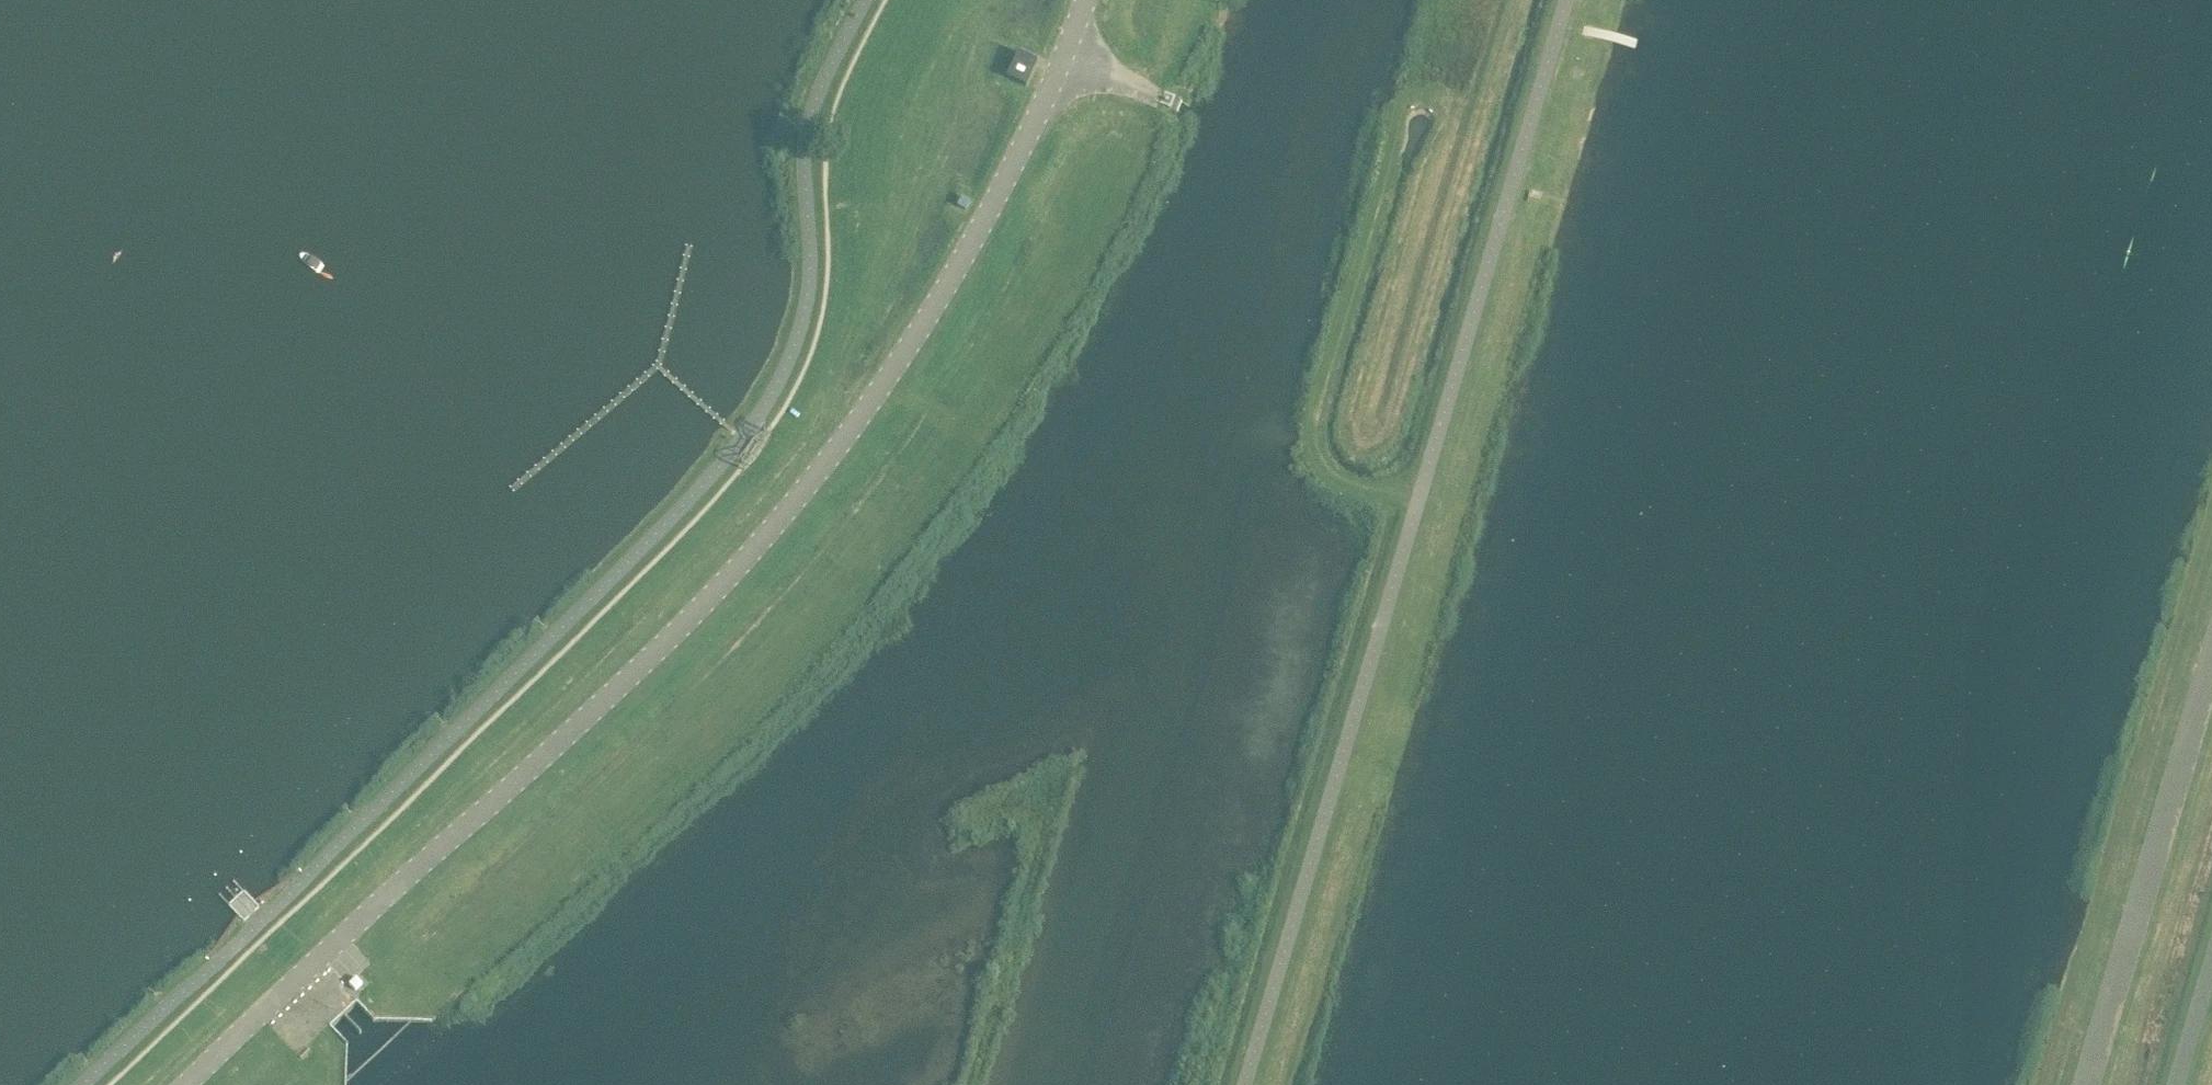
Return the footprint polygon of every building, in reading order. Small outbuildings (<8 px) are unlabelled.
[(1026,87),(1037,61),(1017,52),(1006,78),(1026,87)] [(355,991),(362,985),(356,978),(349,984),(355,991)]
